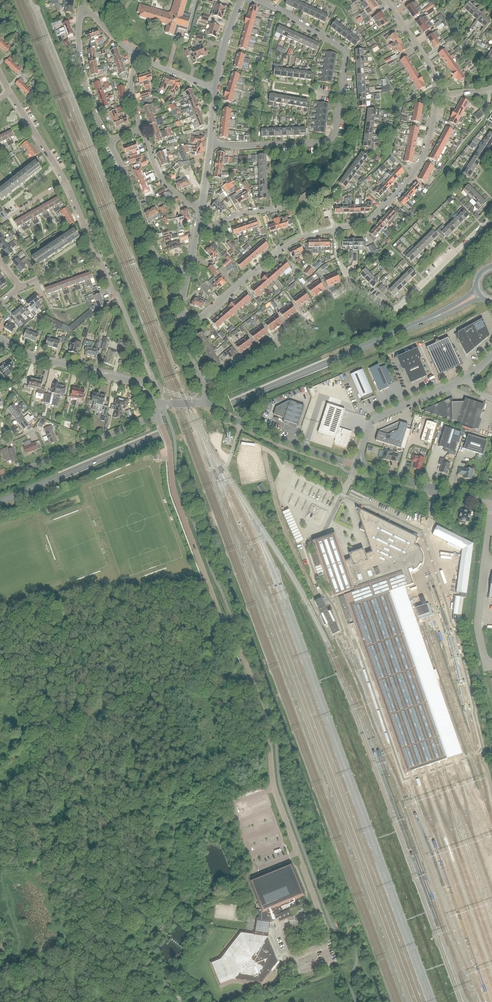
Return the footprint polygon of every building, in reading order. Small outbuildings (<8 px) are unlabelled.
[(139,4),(137,13),(140,13),(139,17),(167,25),(165,33),(176,36),(178,28),(186,31),(190,19),(189,19),(190,15),(183,13),(187,0),(174,0),(171,12),(169,13),(139,4)] [(291,7),(297,10),(300,3),(299,2),(296,1),(296,0),(294,0),(295,0),(291,7)] [(297,10),(302,12),(306,5),(305,5),(301,3),(303,0),(300,0),(299,2),(300,3),(297,10)] [(374,2),(373,0),(365,0),(364,0),(361,2),(363,5),(362,6),(364,9),(368,6),(374,2)] [(306,5),(302,12),(308,15),(311,8),(310,7),(307,6),(308,2),(307,2),(306,1),(305,5),(306,5)] [(407,9),(409,12),(418,6),(414,1),(405,7),(407,10),(407,9)] [(467,12),(473,6),(476,2),(474,1),(471,4),(469,2),(463,8),(467,12)] [(376,5),(374,2),(368,6),(370,9),(367,11),(369,14),(372,11),(378,7),(376,4),(376,5)] [(217,4),(214,3),(213,6),(212,10),(224,13),(225,9),(225,7),(216,5),(217,4)] [(311,8),(308,15),(314,18),(317,11),(316,10),(313,8),(314,5),(313,4),(312,4),(310,7),(311,8)] [(431,4),(424,9),(426,12),(434,7),(431,4)] [(476,8),(473,6),(467,12),(472,16),(477,10),(480,7),(479,5),(476,8)] [(251,6),(249,13),(256,15),(262,17),(263,13),(257,11),(258,8),(251,6)] [(317,11),(314,18),(319,20),(323,13),(322,13),(318,11),(320,7),(319,7),(317,6),(316,10),(317,11)] [(422,11),(418,6),(409,12),(411,15),(413,18),(422,11)] [(323,13),(319,20),(325,23),(328,16),(324,14),(325,10),(324,9),(323,9),(322,13),(323,13)] [(476,20),(481,14),(485,11),(483,9),(480,12),(477,10),(472,16),(476,20)] [(212,10),(211,15),(213,16),(222,19),(222,17),(223,18),(224,13),(212,10)] [(379,21),(384,18),(382,15),(383,15),(381,12),(375,16),(375,15),(371,18),(373,20),(376,18),(379,21)] [(255,18),(256,15),(249,13),(247,20),(260,24),(261,20),(255,18)] [(486,19),(481,14),(476,20),(472,24),(473,25),(474,26),(477,22),(480,25),(486,19)] [(418,25),(420,27),(429,21),(425,16),(422,19),(416,22),(418,25)] [(335,21),(330,27),(336,31),(340,25),(339,25),(336,22),(339,19),(337,18),(334,21),(335,21)] [(384,18),(379,21),(375,24),(379,29),(383,26),(382,26),(388,22),(386,20),(384,18)] [(486,19),(480,25),(483,27),(480,31),(481,33),(490,23),(486,19)] [(247,20),(245,27),(252,29),(253,26),(259,28),(260,24),(247,20)] [(69,21),(63,24),(64,28),(59,30),(60,32),(71,27),(69,21)] [(340,25),(336,31),(340,35),(345,29),(344,28),(341,26),(344,23),(343,22),(342,21),(339,25),(340,25)] [(433,26),(429,21),(420,27),(422,30),(421,30),(423,33),(429,29),(433,26)] [(209,29),(218,32),(219,26),(211,24),(211,23),(208,22),(207,25),(210,26),(209,29)] [(345,29),(340,35),(345,39),(350,33),(349,32),(346,30),(349,27),(348,26),(347,25),(344,28),(345,29)] [(282,36),(285,29),(279,26),(276,33),(280,35),(279,39),(281,40),(282,36)] [(73,34),(73,33),(71,27),(60,32),(61,34),(66,33),(68,38),(73,36),(73,34)] [(258,31),(252,29),(245,27),(243,34),(250,36),(251,33),(257,35),(258,31)] [(98,29),(91,32),(94,38),(98,36),(100,36),(98,29)] [(207,35),(216,38),(218,32),(209,29),(206,29),(204,35),(207,36),(207,35)] [(282,36),(286,38),(284,41),(286,42),(288,38),(287,38),(291,31),(285,29),(282,36)] [(350,33),(345,39),(350,43),(355,37),(354,36),(351,34),(353,30),(352,29),(349,32),(350,33)] [(287,38),(288,38),(292,40),(290,44),(292,45),(294,41),(293,41),(296,34),(291,31),(287,38)] [(431,43),(436,39),(440,36),(436,31),(432,33),(432,34),(427,38),(428,40),(429,40),(431,43)] [(91,32),(85,34),(87,40),(89,40),(90,43),(95,42),(94,40),(94,38),(91,32)] [(355,37),(350,43),(355,46),(360,40),(356,37),(358,34),(357,33),(356,33),(354,36),(355,37)] [(393,42),(398,39),(395,33),(391,35),(390,33),(384,37),(387,41),(390,39),(393,42)] [(256,37),(250,36),(243,34),(241,41),(248,43),(249,40),(255,42),(256,37)] [(293,41),(294,41),(298,43),(296,47),(298,48),(300,44),(299,43),(302,36),(296,34),(293,41)] [(299,43),(300,44),(303,45),(302,49),(304,50),(305,46),(308,39),(302,36),(299,43)] [(305,46),(309,48),(307,52),(309,53),(311,49),(310,49),(314,42),(308,39),(305,46)] [(402,44),(398,39),(393,42),(389,45),(393,50),(402,44)] [(443,42),(442,39),(438,42),(436,39),(431,43),(433,45),(432,46),(434,48),(440,44),(443,42)] [(253,48),(254,44),(248,43),(241,41),(239,48),(246,50),(247,47),(253,48)] [(199,43),(200,46),(197,48),(200,57),(205,56),(204,55),(208,54),(206,50),(204,51),(202,46),(203,46),(201,42),(199,43)] [(310,49),(311,49),(315,51),(313,54),(315,55),(317,51),(316,51),(319,44),(314,42),(310,49)] [(7,46),(4,43),(0,47),(6,53),(11,47),(8,45),(7,46)] [(377,44),(371,47),(375,53),(380,49),(377,44)] [(400,53),(405,50),(402,44),(393,50),(394,52),(397,50),(400,53)] [(200,57),(197,48),(193,49),(192,47),(188,49),(189,52),(192,51),(193,55),(191,56),(193,60),(196,59),(200,57)] [(111,51),(113,57),(119,55),(117,49),(111,51)] [(355,51),(355,57),(363,57),(363,56),(363,52),(367,52),(367,49),(363,49),(363,50),(355,51)] [(438,53),(443,61),(450,56),(452,54),(450,52),(448,54),(445,49),(438,53)] [(323,51),(323,53),(326,54),(326,58),(326,59),(336,61),(337,54),(323,51)] [(237,53),(235,60),(249,64),(250,60),(244,58),(245,55),(237,53)] [(122,61),(119,55),(113,57),(115,63),(122,61)] [(400,60),(404,67),(411,63),(407,56),(400,60)] [(443,61),(449,68),(455,63),(450,56),(443,61)] [(10,57),(5,63),(11,68),(14,64),(11,61),(12,60),(10,57)] [(322,58),(322,59),(325,60),(325,64),(325,65),(335,66),(336,61),(326,59),(326,58),(322,57),(322,58)] [(491,65),(491,63),(485,59),(483,63),(489,68),(491,65)] [(248,68),(249,64),(235,60),(233,67),(241,69),(242,66),(248,68)] [(124,66),(122,61),(115,63),(117,66),(114,67),(115,69),(117,68),(124,66)] [(321,64),(321,65),(324,66),(324,70),(324,71),(333,72),(335,66),(325,65),(325,64),(321,63),(321,64)] [(416,71),(411,63),(404,67),(409,75),(416,71)] [(451,73),(453,75),(460,70),(455,63),(449,68),(452,72),(451,73)] [(18,67),(14,64),(11,68),(17,74),(22,68),(19,66),(18,67)] [(126,72),(124,66),(117,68),(119,73),(118,74),(120,78),(122,79),(126,78),(126,76),(125,73),(126,72)] [(104,73),(107,72),(107,67),(97,68),(91,69),(92,76),(98,75),(98,71),(104,70),(104,73)] [(320,70),(320,71),(323,72),(323,76),(323,77),(332,78),(333,72),(324,71),(324,70),(320,69),(320,70)] [(460,70),(453,75),(455,78),(455,77),(459,82),(465,77),(460,70)] [(409,75),(414,83),(421,78),(419,76),(416,71),(409,75)] [(150,72),(144,74),(148,87),(150,86),(148,80),(152,79),(150,72)] [(230,80),(237,82),(243,84),(245,80),(238,78),(239,75),(232,73),(230,80)] [(146,87),(148,87),(144,74),(138,76),(140,83),(144,81),(145,84),(146,87)] [(319,76),(319,77),(322,78),(322,82),(332,84),(332,78),(323,77),(323,76),(319,75),(319,76)] [(170,86),(173,79),(168,77),(168,78),(164,77),(162,81),(163,82),(160,89),(164,91),(167,84),(170,86)] [(15,84),(21,89),(25,85),(22,82),(23,81),(20,78),(15,84)] [(421,78),(414,83),(418,90),(425,87),(422,82),(423,81),(421,78)] [(177,81),(173,79),(170,86),(172,86),(170,92),(175,94),(178,87),(179,88),(181,83),(177,82),(177,81)] [(236,85),(237,82),(230,80),(228,87),(235,89),(241,91),(243,86),(236,85)] [(94,84),(96,90),(102,88),(100,82),(94,84)] [(28,88),(25,85),(21,89),(27,95),(33,90),(30,87),(28,88)] [(226,93),(240,97),(241,93),(235,92),(235,89),(228,87),(226,93)] [(102,88),(96,90),(98,96),(104,94),(102,88)] [(184,97),(184,96),(181,98),(182,100),(188,98),(194,95),(191,89),(185,91),(187,96),(184,97)] [(240,97),(226,93),(224,101),(231,103),(232,100),(238,101),(240,97)] [(104,94),(98,96),(100,102),(110,99),(109,97),(106,98),(104,94)] [(272,109),(274,110),(274,107),(275,107),(276,103),(275,103),(276,95),(270,94),(268,106),(272,107),(272,109)] [(194,95),(188,98),(189,101),(181,104),(182,106),(188,104),(196,101),(194,95)] [(462,98),(457,106),(464,110),(468,102),(462,98)] [(110,99),(100,102),(102,108),(108,106),(107,103),(111,102),(110,102),(110,99)] [(370,101),(370,99),(366,99),(366,100),(358,101),(358,107),(366,107),(366,102),(370,101)] [(307,108),(307,103),(308,101),(301,100),(300,107),(301,107),(305,108),(304,112),(306,112),(307,108)] [(187,112),(198,107),(196,101),(188,104),(189,108),(186,109),(187,112)] [(315,102),(315,104),(318,104),(318,108),(318,109),(328,110),(328,104),(315,102)] [(415,103),(413,113),(421,114),(423,105),(415,103)] [(146,114),(155,110),(159,109),(158,105),(154,107),(153,104),(143,108),(146,114)] [(454,110),(452,113),(460,117),(464,110),(457,106),(455,111),(454,110)] [(200,113),(198,107),(187,112),(187,114),(191,113),(190,112),(193,111),(194,116),(200,113)] [(116,108),(108,110),(112,119),(113,118),(114,120),(113,121),(116,127),(122,125),(119,118),(118,116),(117,112),(117,111),(116,108)] [(222,116),(230,117),(236,117),(237,113),(230,112),(231,109),(223,108),(222,116)] [(314,109),(314,110),(317,110),(317,114),(317,115),(327,116),(328,110),(318,109),(318,108),(314,108),(314,109)] [(119,118),(122,125),(128,122),(126,116),(124,117),(123,114),(124,114),(122,110),(121,110),(121,109),(117,111),(117,112),(118,116),(119,118)] [(146,114),(148,120),(154,117),(153,115),(157,113),(155,110),(146,114)] [(421,114),(413,113),(412,121),(419,122),(421,114)] [(458,121),(461,123),(463,119),(460,117),(452,113),(451,116),(452,117),(449,122),(456,125),(458,121)] [(313,115),(313,116),(317,116),(316,120),(316,121),(326,122),(327,116),(317,115),(317,114),(313,114),(313,115)] [(229,120),(230,117),(222,116),(221,123),(235,124),(236,120),(229,120)] [(155,120),(154,117),(148,120),(150,126),(163,121),(162,117),(155,120)] [(205,125),(203,119),(197,121),(193,123),(195,129),(205,125)] [(312,121),(312,122),(316,122),(315,126),(315,127),(325,128),(326,122),(316,121),(316,120),(312,120),(312,121)] [(150,126),(153,132),(159,129),(157,126),(164,124),(163,121),(150,126)] [(299,128),(299,136),(306,136),(306,134),(308,134),(308,128),(305,128),(300,128),(300,124),(298,124),(298,128),(299,128)] [(312,127),(311,128),(315,128),(314,132),(325,134),(325,128),(315,127),(315,126),(312,126),(312,127)] [(418,128),(411,127),(409,136),(417,137),(418,128)] [(446,127),(442,135),(449,138),(453,130),(446,127)] [(153,132),(155,137),(171,131),(169,128),(165,130),(163,131),(163,130),(160,132),(159,129),(153,132)] [(234,131),(228,131),(220,130),(220,137),(227,138),(228,135),(234,136),(234,131)] [(11,131),(6,134),(9,141),(12,140),(11,138),(14,137),(11,131)] [(172,135),(171,131),(155,137),(157,143),(163,141),(162,138),(167,136),(168,137),(172,135)] [(9,141),(6,134),(1,136),(3,142),(6,141),(7,142),(9,141)] [(445,146),(449,138),(442,135),(438,142),(445,146)] [(409,136),(407,144),(415,146),(417,137),(409,136)] [(197,143),(197,146),(204,146),(205,141),(204,141),(204,137),(199,137),(199,138),(192,137),(191,143),(197,143)] [(491,143),(491,141),(486,138),(483,143),(489,147),(491,143)] [(364,140),(363,147),(367,147),(367,150),(372,153),(373,151),(374,143),(375,143),(376,141),(372,140),(372,141),(364,140)] [(28,151),(32,148),(27,141),(21,146),(23,149),(25,148),(28,151)] [(445,146),(438,142),(434,150),(440,154),(445,146)] [(135,150),(138,149),(135,143),(129,145),(136,161),(136,162),(136,163),(142,161),(140,155),(138,155),(135,150)] [(483,143),(479,148),(486,152),(489,147),(483,143)] [(407,144),(406,153),(413,154),(415,146),(407,144)] [(129,152),(131,157),(128,159),(130,163),(136,161),(129,145),(123,147),(126,153),(129,152)] [(196,149),(193,148),(192,152),(197,152),(197,154),(202,155),(203,151),(204,151),(204,146),(197,146),(196,149)] [(26,152),(28,155),(30,154),(33,158),(37,155),(32,148),(28,151),(26,152)] [(486,152),(479,148),(476,153),(483,158),(486,152)] [(157,154),(159,160),(168,157),(172,155),(171,151),(167,153),(166,149),(162,151),(162,152),(157,154)] [(440,154),(434,150),(430,158),(436,161),(440,154)] [(218,152),(217,159),(230,161),(230,158),(224,157),(224,153),(218,152)] [(361,152),(357,158),(364,162),(364,161),(367,158),(370,160),(372,159),(368,156),(361,152)] [(413,154),(406,153),(404,161),(412,162),(413,154)] [(479,163),(483,158),(476,153),(473,158),(479,163)] [(166,161),(169,160),(168,157),(159,160),(161,166),(167,164),(166,161)] [(397,162),(391,157),(388,160),(394,165),(397,162)] [(366,166),(368,164),(364,161),(364,162),(357,158),(354,162),(360,167),(361,166),(363,163),(366,166)] [(473,158),(469,164),(476,168),(479,163),(473,158)] [(36,162),(23,172),(28,180),(42,169),(36,162)] [(354,162),(350,168),(357,172),(359,168),(363,171),(364,169),(361,166),(360,167),(354,162)] [(427,163),(422,171),(429,174),(433,167),(427,163)] [(476,168),(469,164),(466,169),(472,173),(476,168)] [(133,170),(136,176),(143,173),(139,165),(134,166),(135,169),(133,170)] [(394,173),(398,177),(404,171),(399,166),(397,168),(394,166),(392,168),(395,171),(394,173)] [(359,176),(361,174),(357,172),(350,168),(347,173),(353,177),(356,173),(359,176)] [(469,178),(472,173),(466,169),(462,174),(469,178)] [(425,182),(429,174),(422,171),(418,178),(425,182)] [(15,190),(28,180),(23,172),(9,183),(15,190)] [(394,181),(398,177),(394,173),(391,175),(388,172),(386,173),(394,181)] [(138,182),(154,176),(153,173),(147,175),(146,176),(145,173),(143,173),(136,176),(138,182)] [(347,173),(343,178),(349,182),(350,182),(352,178),(356,181),(357,179),(353,177),(347,173)] [(391,185),(394,181),(386,173),(382,177),(386,181),(391,185)] [(138,182),(140,188),(147,185),(146,181),(151,179),(151,180),(155,179),(154,176),(138,182)] [(179,190),(184,188),(181,181),(180,178),(176,180),(177,183),(176,183),(179,190)] [(352,186),(353,184),(350,182),(349,182),(343,178),(339,183),(345,188),(348,184),(352,186)] [(187,186),(190,185),(187,179),(181,181),(184,188),(185,189),(188,187),(187,186)] [(384,193),(387,189),(382,185),(378,180),(377,182),(378,184),(377,185),(375,184),(374,185),(375,185),(377,186),(376,188),(379,189),(379,188),(384,193)] [(387,189),(391,185),(386,181),(382,185),(387,189)] [(252,191),(246,182),(243,184),(248,193),(252,191)] [(415,182),(411,187),(421,197),(423,195),(417,190),(420,187),(415,182)] [(9,183),(0,190),(0,199),(2,201),(15,190),(9,183)] [(228,183),(222,187),(226,192),(231,189),(228,183)] [(147,185),(140,188),(143,194),(145,193),(146,196),(153,193),(150,184),(147,185)] [(463,190),(467,195),(473,189),(468,185),(463,190)] [(411,187),(407,192),(412,196),(414,194),(420,198),(421,197),(411,187)] [(160,197),(166,193),(164,188),(157,192),(160,197)] [(374,192),(374,191),(377,194),(376,195),(379,198),(384,193),(379,188),(379,189),(376,188),(373,191),(374,192)] [(234,190),(236,194),(233,196),(238,204),(244,201),(239,192),(237,189),(234,190)] [(477,194),(473,189),(467,195),(472,199),(477,194)] [(242,190),(241,191),(239,192),(244,201),(249,197),(246,191),(244,193),(242,190)] [(407,192),(402,197),(412,206),(414,204),(409,199),(412,196),(407,192)] [(472,199),(476,204),(482,198),(477,194),(472,199)] [(410,208),(412,206),(402,197),(398,201),(403,206),(405,203),(410,208)] [(55,206),(56,208),(58,211),(60,210),(57,205),(60,203),(57,198),(52,201),(55,206)] [(486,203),(482,198),(476,204),(481,208),(486,203)] [(211,207),(216,211),(221,204),(219,202),(220,202),(217,199),(211,207)] [(52,201),(47,204),(50,209),(53,208),(53,209),(56,208),(55,206),(52,201)] [(370,209),(372,209),(372,204),(371,203),(364,203),(365,213),(370,212),(370,209)] [(47,204),(41,207),(45,214),(48,213),(47,211),(50,209),(47,204)] [(223,206),(221,204),(216,211),(221,214),(226,207),(223,205),(223,206)] [(158,213),(155,207),(150,210),(155,219),(160,216),(161,217),(163,214),(163,213),(166,210),(163,205),(159,208),(161,211),(159,212),(158,213)] [(42,214),(43,216),(45,214),(41,207),(36,210),(39,215),(42,214)] [(408,211),(404,207),(401,209),(408,216),(411,214),(408,211)] [(66,218),(71,215),(66,208),(60,211),(62,215),(63,214),(66,218)] [(459,215),(464,220),(469,216),(465,212),(466,211),(463,208),(457,213),(459,215)] [(387,214),(394,220),(398,216),(396,214),(393,211),(391,209),(387,213),(387,214)] [(36,210),(30,213),(37,224),(39,222),(36,217),(39,215),(36,210)] [(150,222),(155,219),(150,210),(144,213),(148,219),(150,222)] [(31,220),(34,225),(37,224),(30,213),(25,216),(28,221),(31,220)] [(393,222),(394,220),(387,214),(384,217),(388,222),(389,221),(395,226),(396,225),(393,222)] [(75,223),(71,215),(66,218),(64,219),(66,222),(68,221),(70,225),(75,223)] [(182,226),(181,222),(183,222),(190,220),(189,215),(182,216),(177,218),(179,223),(178,223),(179,226),(182,226)] [(276,219),(275,215),(272,216),(273,220),(273,222),(274,224),(276,230),(282,228),(280,222),(280,220),(277,221),(276,219)] [(460,225),(464,220),(459,215),(454,219),(460,225)] [(25,216),(20,219),(26,230),(29,228),(26,223),(28,221),(25,216)] [(280,222),(282,228),(288,226),(288,225),(292,224),(291,219),(287,220),(286,216),(282,217),(283,221),(280,222)] [(382,219),(380,221),(385,226),(387,224),(389,226),(391,224),(388,222),(384,217),(382,219)] [(20,226),(23,232),(26,230),(20,219),(15,222),(18,227),(20,226)] [(460,225),(454,219),(450,223),(455,229),(460,225)] [(256,220),(250,222),(252,228),(256,239),(261,237),(259,233),(257,230),(256,229),(255,227),(258,226),(256,220)] [(378,223),(376,225),(381,230),(383,232),(384,233),(388,237),(389,235),(386,232),(385,233),(384,231),(387,228),(385,226),(380,221),(378,223)] [(244,224),(246,230),(252,228),(250,222),(244,224)] [(276,230),(274,224),(273,222),(270,223),(271,225),(268,226),(270,232),(276,230)] [(451,233),(455,229),(450,223),(445,228),(451,233)] [(244,224),(238,226),(241,236),(243,240),(245,239),(242,232),(246,230),(244,224)] [(376,225),(373,229),(378,234),(379,233),(381,234),(383,232),(381,230),(376,225)] [(446,238),(451,233),(445,228),(442,225),(436,231),(443,238),(445,236),(446,238)] [(234,234),(238,233),(240,236),(241,236),(238,226),(232,228),(234,234)] [(74,229),(60,239),(65,247),(80,237),(74,229)] [(375,237),(378,234),(373,229),(369,233),(371,235),(370,237),(373,243),(376,239),(375,237)] [(428,234),(433,240),(438,236),(432,230),(428,234)] [(1,247),(6,243),(11,239),(9,237),(5,240),(1,234),(0,235),(0,246),(1,247)] [(429,244),(433,240),(428,234),(423,239),(429,244)] [(29,238),(22,242),(25,246),(32,242),(29,238)] [(65,247),(60,239),(46,249),(51,257),(65,247)] [(424,249),(429,244),(423,239),(419,243),(424,249)] [(263,240),(257,246),(262,252),(268,246),(263,240)] [(179,241),(172,242),(176,253),(182,252),(179,241)] [(235,247),(230,241),(227,244),(231,250),(228,252),(230,256),(234,253),(235,247)] [(314,247),(314,241),(308,241),(308,243),(305,243),(305,250),(313,250),(314,247)] [(1,247),(4,252),(15,244),(13,242),(8,246),(6,243),(1,247)] [(170,255),(176,253),(172,242),(169,243),(169,245),(167,245),(170,255)] [(218,248),(214,243),(205,251),(209,255),(214,251),(216,249),(218,248)] [(420,253),(424,249),(419,243),(414,248),(420,253)] [(11,250),(16,246),(15,244),(4,252),(8,257),(13,253),(11,250)] [(300,245),(294,248),(297,254),(303,251),(300,245)] [(262,252),(257,246),(250,252),(255,258),(262,252)] [(416,257),(420,253),(414,248),(412,246),(408,250),(416,257)] [(297,254),(294,248),(289,251),(292,257),(297,254)] [(51,257),(46,249),(32,258),(37,266),(51,257)] [(216,259),(221,255),(216,249),(214,251),(209,255),(213,260),(216,258),(216,259)] [(411,262),(416,257),(408,250),(403,254),(411,262)] [(250,252),(243,258),(248,264),(255,258),(250,252)] [(17,268),(27,260),(25,258),(20,261),(18,259),(13,263),(17,268)] [(231,258),(228,260),(223,265),(228,270),(230,268),(231,269),(235,266),(232,262),(232,259),(231,258)] [(248,264),(243,258),(237,263),(242,269),(248,264)] [(29,262),(27,260),(17,268),(21,273),(26,269),(24,266),(26,264),(30,268),(33,266),(29,262)] [(289,267),(284,261),(278,267),(283,272),(289,267)] [(212,274),(215,272),(217,270),(212,265),(208,268),(212,274)] [(278,267),(271,272),(276,278),(283,272),(278,267)] [(310,267),(305,273),(310,276),(314,270),(310,267)] [(360,274),(364,279),(370,273),(366,269),(360,274)] [(411,269),(406,273),(412,279),(416,275),(411,269)] [(276,278),(271,272),(267,276),(266,275),(264,277),(270,284),(272,287),(275,284),(273,281),(276,278)] [(330,275),(334,284),(340,281),(336,273),(330,275)] [(364,279),(369,283),(374,278),(370,273),(364,279)] [(407,283),(412,279),(406,273),(402,278),(407,283)] [(89,282),(86,274),(80,276),(82,282),(85,281),(86,283),(89,282)] [(221,274),(215,279),(221,286),(226,282),(222,277),(223,277),(221,274)] [(328,287),(334,284),(330,275),(324,278),(328,287)] [(377,275),(374,278),(369,283),(373,288),(379,282),(377,280),(379,278),(377,275)] [(82,282),(80,276),(74,278),(76,284),(77,286),(79,285),(79,283),(82,282)] [(216,290),(221,286),(215,279),(214,277),(208,282),(209,284),(213,288),(214,287),(216,290)] [(262,280),(258,284),(263,290),(270,284),(264,277),(262,279),(262,280)] [(402,278),(397,282),(402,288),(407,283),(402,278)] [(71,286),(69,280),(63,282),(66,290),(68,289),(67,287),(71,286)] [(319,281),(314,285),(320,293),(322,291),(322,290),(324,288),(319,281)] [(66,290),(63,282),(57,284),(59,290),(62,289),(63,291),(66,290)] [(398,292),(402,288),(397,282),(392,287),(398,292)] [(251,290),(257,295),(258,297),(261,295),(259,293),(263,290),(258,284),(251,290)] [(317,295),(320,293),(314,285),(308,289),(314,296),(316,294),(317,295)] [(56,298),(52,286),(45,288),(47,294),(50,293),(52,299),(56,298)] [(204,287),(201,289),(207,296),(210,294),(208,291),(204,287)] [(388,291),(390,293),(392,295),(394,296),(398,292),(392,287),(390,289),(387,287),(386,288),(388,291)] [(299,295),(304,303),(309,299),(304,291),(299,295)] [(245,293),(238,299),(243,305),(247,301),(250,299),(245,293)] [(36,294),(31,299),(39,308),(41,307),(37,302),(40,299),(36,294)] [(100,294),(94,297),(96,303),(102,300),(100,294)] [(299,307),(304,303),(299,295),(293,299),(299,307)] [(191,304),(196,307),(200,299),(195,297),(194,298),(191,304)] [(200,299),(196,307),(202,309),(203,306),(205,306),(207,301),(204,300),(204,299),(200,298),(200,299)] [(35,307),(37,310),(39,308),(31,299),(26,303),(32,310),(35,307)] [(234,302),(231,304),(237,310),(243,305),(238,299),(234,303),(234,302)] [(96,303),(93,304),(97,314),(105,309),(104,306),(105,306),(102,300),(96,303)] [(289,302),(287,304),(288,306),(285,308),(291,316),(296,312),(289,302)] [(237,310),(231,304),(229,306),(230,307),(225,310),(230,316),(237,310)] [(22,307),(17,311),(28,323),(31,320),(29,317),(28,318),(25,315),(25,316),(23,314),(26,312),(22,307)] [(286,320),(291,316),(285,308),(280,312),(286,320)] [(225,310),(219,316),(224,322),(230,316),(225,310)] [(19,323),(21,321),(25,326),(28,323),(17,311),(12,315),(19,323)] [(270,319),(277,328),(279,326),(279,325),(282,323),(276,315),(270,319)] [(224,322),(219,316),(212,322),(217,328),(224,322)] [(5,322),(7,325),(5,328),(12,333),(16,327),(10,323),(12,321),(9,318),(5,322)] [(489,335),(482,318),(457,332),(457,339),(465,355),(489,335)] [(274,330),(277,328),(270,319),(265,323),(271,331),(274,329),(274,330)] [(69,334),(72,331),(68,327),(66,325),(63,331),(69,334)] [(261,326),(256,330),(261,338),(267,334),(261,326)] [(30,340),(32,333),(29,331),(30,328),(27,327),(26,331),(24,337),(30,340)] [(37,330),(36,334),(32,333),(30,340),(36,342),(38,335),(39,336),(40,332),(37,330)] [(256,342),(261,338),(256,330),(250,334),(256,342)] [(202,332),(196,336),(200,343),(206,339),(202,332)] [(52,347),(54,340),(50,339),(51,335),(48,335),(47,339),(46,346),(52,347)] [(54,340),(52,347),(58,349),(60,342),(62,338),(59,337),(58,341),(54,340)] [(246,337),(241,341),(247,349),(252,345),(246,337)] [(436,340),(435,343),(426,348),(439,375),(461,365),(448,337),(440,341),(436,340)] [(120,344),(120,345),(126,348),(128,341),(122,339),(120,344)] [(200,343),(203,349),(210,345),(206,339),(200,343)] [(70,345),(70,346),(69,352),(77,354),(78,347),(80,348),(81,342),(73,341),(73,343),(71,343),(71,344),(70,344),(70,345)] [(86,351),(85,356),(91,357),(93,348),(94,342),(92,342),(85,341),(83,346),(86,347),(85,351),(86,351)] [(97,341),(96,343),(95,349),(93,348),(91,357),(96,358),(97,354),(99,354),(100,350),(98,349),(98,347),(99,341),(97,341)] [(241,353),(247,349),(241,341),(236,345),(241,353)] [(213,352),(216,349),(216,348),(214,348),(212,344),(210,345),(203,349),(207,356),(213,352)] [(115,357),(117,358),(119,352),(109,348),(107,355),(106,358),(105,357),(103,362),(112,365),(115,357)] [(420,360),(420,359),(421,358),(421,357),(417,348),(396,357),(402,369),(404,370),(410,383),(427,376),(420,360)] [(207,356),(210,362),(217,358),(213,352),(207,356)] [(217,358),(210,362),(214,369),(221,365),(217,358)] [(5,374),(7,377),(11,374),(10,372),(13,369),(12,367),(14,366),(9,360),(0,366),(0,371),(3,376),(5,374)] [(380,368),(378,364),(369,369),(379,392),(389,388),(387,384),(393,382),(385,365),(380,368)] [(371,393),(361,370),(352,374),(362,397),(362,396),(364,400),(362,401),(362,402),(374,396),(372,397),(370,393),(371,393)] [(29,391),(30,388),(34,389),(37,379),(33,378),(33,379),(30,378),(28,386),(24,385),(23,390),(29,391)] [(42,399),(45,387),(42,386),(43,381),(40,380),(37,379),(34,389),(38,389),(36,398),(42,399)] [(55,406),(60,385),(54,383),(53,384),(52,387),(53,387),(51,393),(55,394),(52,405),(55,406)] [(63,385),(63,386),(60,385),(55,406),(58,407),(61,395),(64,396),(66,386),(65,386),(63,385)] [(76,407),(76,404),(80,389),(77,389),(73,388),(72,392),(70,397),(73,398),(72,406),(76,407)] [(82,390),(80,389),(76,404),(79,404),(80,400),(84,400),(85,395),(84,395),(85,391),(81,390),(82,390)] [(92,409),(92,410),(95,411),(96,410),(99,394),(93,392),(93,393),(92,393),(92,395),(92,396),(91,401),(95,402),(94,406),(93,405),(92,409)] [(44,393),(42,402),(50,404),(52,395),(44,393)] [(106,416),(108,407),(104,406),(105,401),(106,398),(105,397),(105,395),(99,394),(96,410),(103,412),(102,414),(102,415),(106,416)] [(112,405),(111,409),(115,410),(113,418),(117,418),(117,417),(118,414),(122,399),(120,398),(120,399),(116,398),(114,406),(112,405)] [(422,411),(453,421),(476,429),(484,405),(465,398),(462,408),(458,407),(459,406),(456,405),(456,406),(453,405),(452,398),(422,411)] [(118,414),(117,417),(121,418),(123,410),(122,410),(123,408),(125,408),(127,401),(123,400),(123,399),(122,399),(118,414)] [(274,414),(273,414),(284,418),(283,420),(284,421),(283,422),(295,428),(297,425),(298,425),(304,406),(290,401),(289,402),(288,401),(276,407),(274,414)] [(12,415),(22,407),(25,405),(23,402),(16,408),(13,405),(8,409),(12,415)] [(327,404),(318,433),(335,439),(335,441),(335,442),(335,443),(335,444),(336,444),(336,445),(337,445),(343,447),(344,447),(345,447),(346,447),(346,446),(347,446),(347,445),(351,432),(339,428),(345,410),(327,404)] [(16,420),(21,415),(23,414),(21,411),(24,409),(23,408),(22,407),(12,415),(16,420)] [(16,420),(20,425),(30,417),(28,415),(24,418),(21,415),(16,420)] [(33,416),(30,417),(20,425),(24,430),(26,428),(28,430),(33,427),(31,425),(29,426),(28,423),(35,418),(33,416)] [(46,422),(41,419),(37,426),(42,428),(46,422)] [(82,419),(79,419),(78,424),(75,424),(74,430),(77,431),(78,427),(80,427),(82,419)] [(427,421),(421,440),(431,443),(437,424),(427,421)] [(381,433),(378,432),(376,440),(400,448),(408,424),(400,422),(399,425),(396,424),(381,431),(381,433)] [(49,440),(45,441),(46,444),(50,442),(50,444),(57,441),(52,429),(54,429),(52,425),(51,425),(47,426),(47,427),(46,428),(47,431),(45,432),(49,440)] [(444,428),(438,447),(443,448),(443,449),(444,450),(446,452),(448,452),(449,450),(454,452),(460,433),(444,428)] [(487,441),(468,435),(464,449),(483,455),(487,441)] [(28,445),(26,442),(23,443),(25,447),(24,447),(26,454),(38,449),(36,442),(28,445)] [(9,451),(8,448),(1,450),(6,462),(12,460),(13,462),(18,459),(14,448),(11,449),(11,450),(9,451)] [(384,450),(382,459),(389,461),(390,460),(396,461),(398,455),(392,453),(392,452),(384,450)] [(413,455),(412,461),(416,462),(414,468),(420,469),(423,458),(413,455)] [(441,458),(439,464),(442,465),(440,472),(442,473),(444,474),(445,474),(447,474),(450,464),(445,463),(446,460),(441,458)] [(459,468),(458,474),(463,475),(464,475),(464,478),(471,480),(473,469),(466,468),(465,469),(459,468)] [(267,493),(262,484),(258,487),(263,496),(267,493)] [(289,508),(282,511),(294,544),(302,541),(289,508)] [(414,771),(413,770),(451,757),(458,755),(462,754),(404,587),(413,584),(413,583),(410,575),(414,574),(416,573),(417,572),(419,571),(420,569),(421,568),(422,566),(423,564),(424,562),(424,560),(424,558),(423,556),(423,555),(423,554),(422,552),(421,550),(419,549),(418,547),(416,546),(414,545),(418,539),(418,538),(406,532),(362,511),(356,508),(356,509),(359,510),(358,512),(362,525),(360,530),(364,531),(372,552),(365,555),(363,549),(349,554),(351,559),(345,562),(335,534),(313,542),(316,552),(311,554),(315,568),(321,566),(332,597),(343,593),(344,596),(339,598),(346,620),(352,618),(406,774),(414,771)] [(459,520),(459,522),(463,523),(463,521),(469,522),(471,512),(461,510),(459,520)] [(437,526),(432,535),(462,550),(456,592),(466,594),(472,551),(473,544),(437,526)] [(461,621),(464,597),(454,596),(452,610),(454,610),(452,620),(461,621)] [(337,628),(332,611),(328,613),(321,598),(319,600),(315,602),(319,610),(324,626),(328,625),(333,635),(336,634),(339,632),(337,628)] [(432,616),(428,604),(415,608),(419,620),(432,616)] [(221,957),(210,962),(220,986),(222,986),(222,987),(233,982),(263,985),(281,962),(277,952),(270,935),(269,935),(271,923),(279,919),(280,923),(293,917),(290,910),(303,905),(301,898),(306,895),(293,862),(249,880),(259,903),(257,904),(259,909),(257,910),(259,917),(257,918),(255,933),(241,931),(221,957)]
